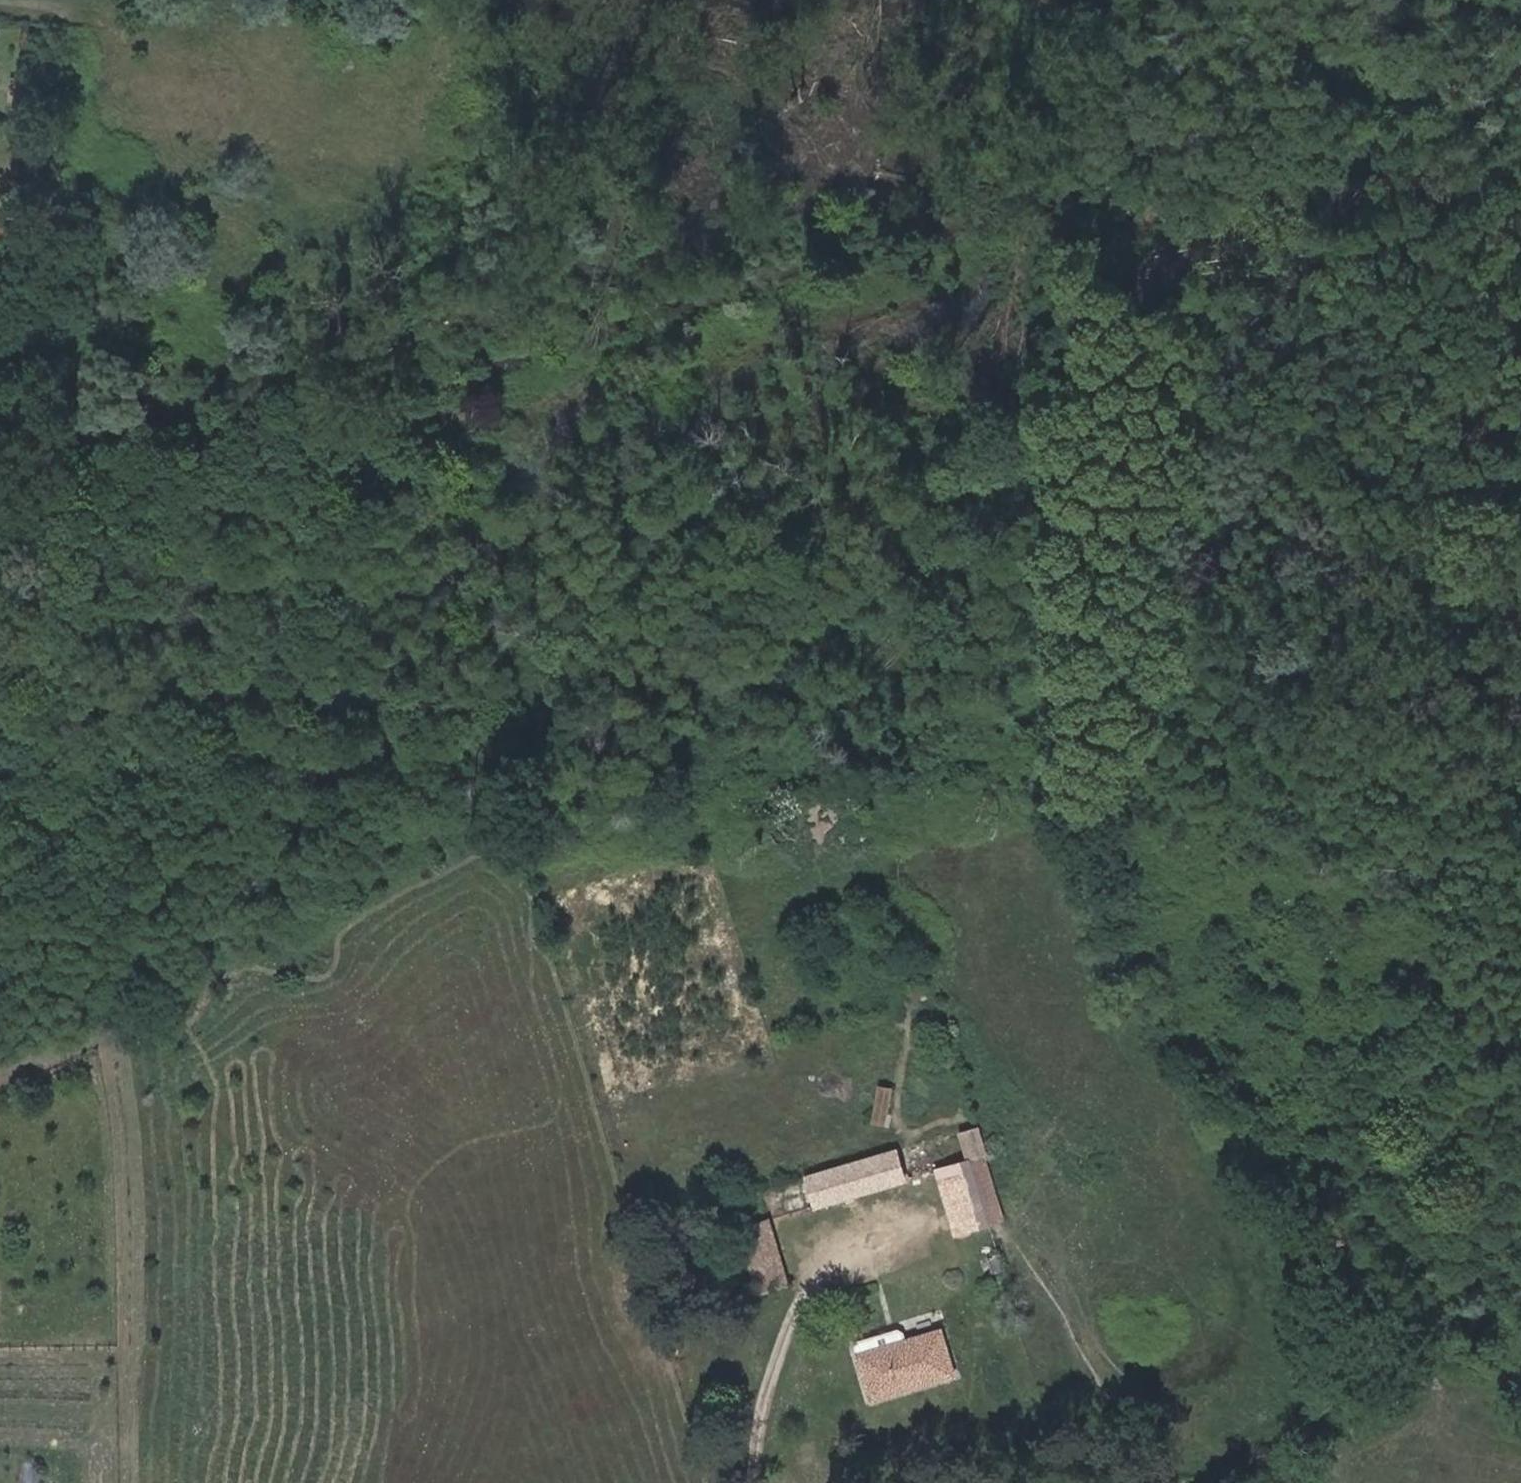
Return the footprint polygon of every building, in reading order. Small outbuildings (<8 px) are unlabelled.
[(884,1125),(891,1089),(879,1086),(872,1123),(884,1125)] [(985,1155),(977,1127),(960,1132),(966,1152),(970,1151),(972,1159),(980,1156),(985,1155)] [(816,1206),(902,1180),(894,1151),(807,1178),(816,1206)] [(1000,1221),(980,1156),(972,1159),(966,1161),(985,1226),(1000,1221)] [(985,1226),(966,1161),(948,1166),(968,1231),(985,1226)] [(953,1236),(968,1231),(948,1166),(934,1170),(953,1236)] [(787,1285),(768,1220),(739,1230),(759,1293),(787,1285)] [(1000,1268),(996,1256),(979,1260),(983,1273),(1000,1268)] [(985,1282),(1002,1277),(1000,1268),(983,1273),(985,1282)] [(953,1374),(940,1330),(904,1341),(905,1343),(858,1357),(871,1399),(953,1374)]
